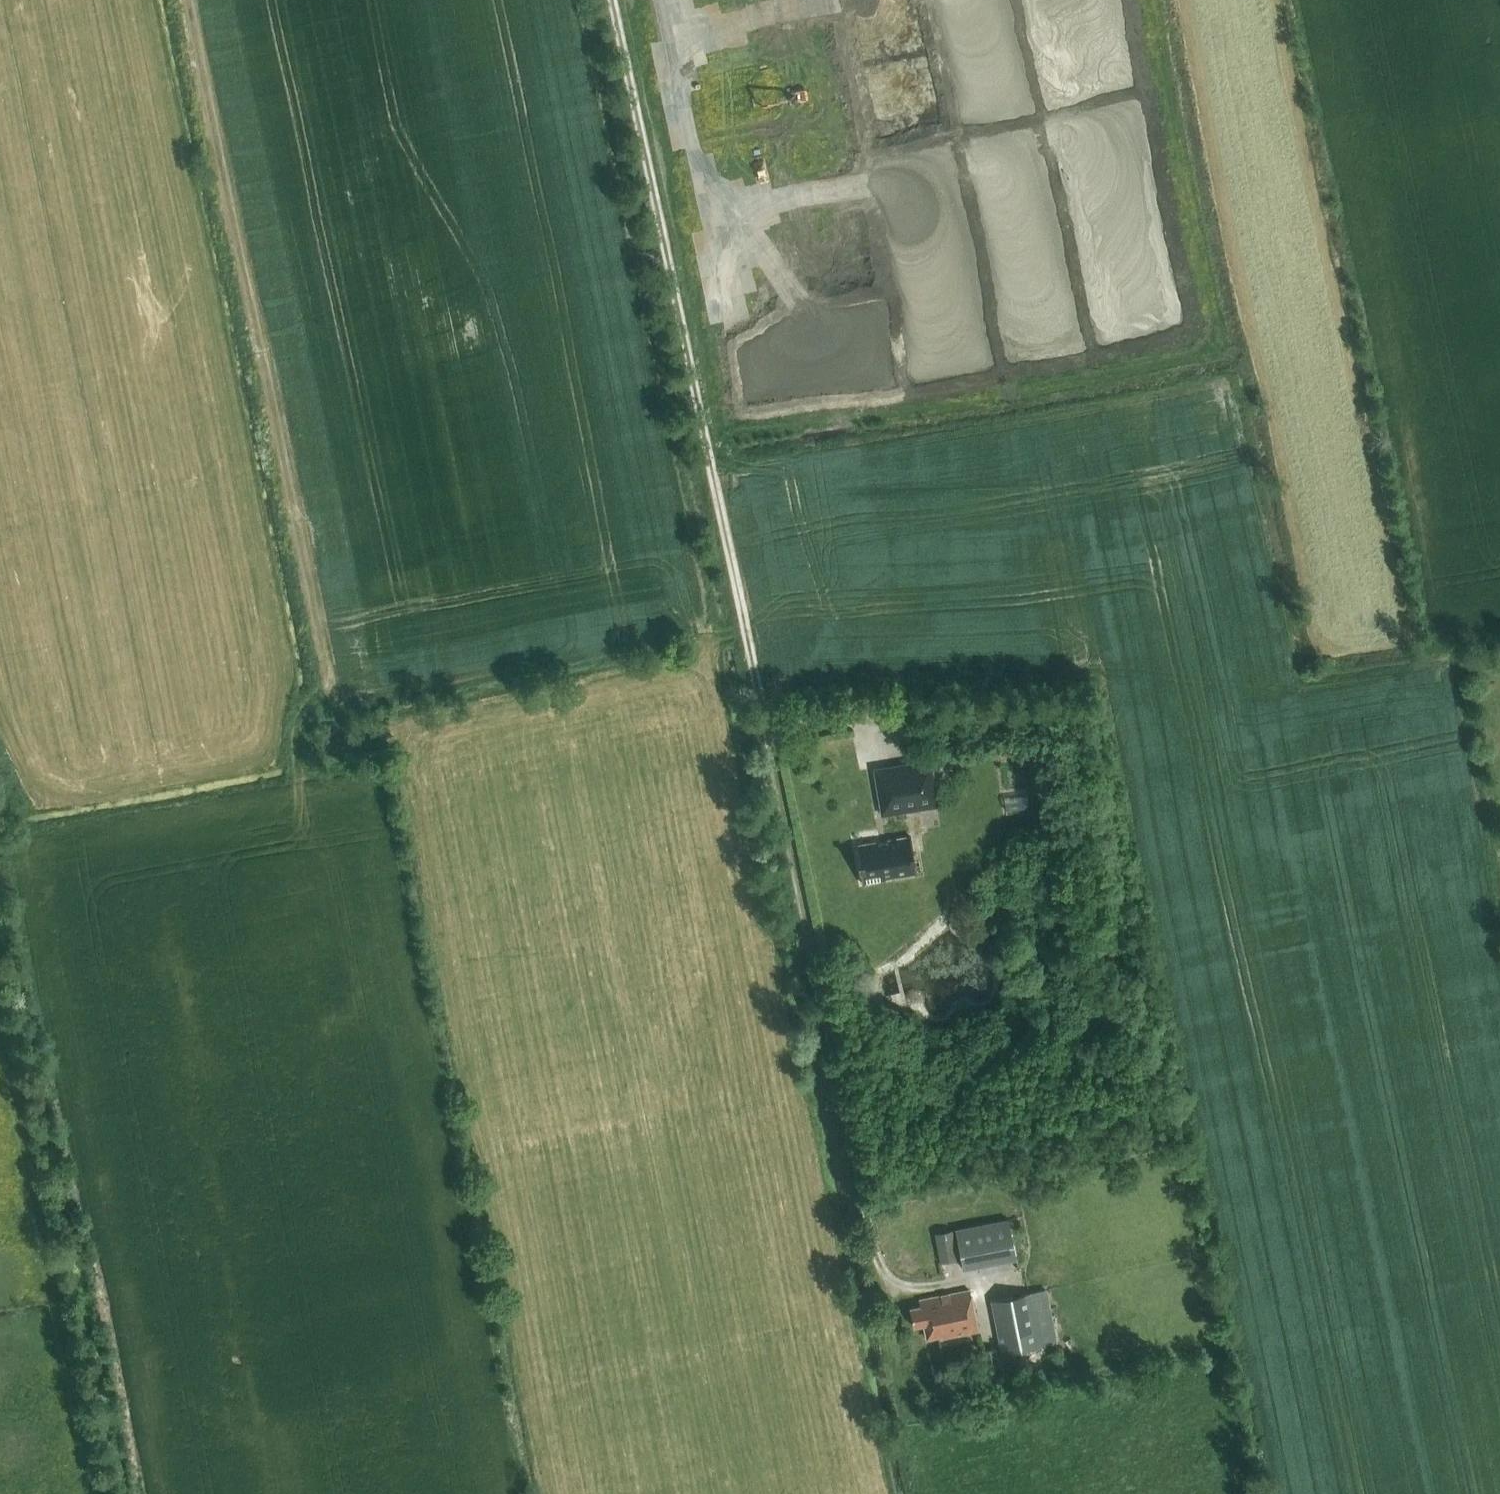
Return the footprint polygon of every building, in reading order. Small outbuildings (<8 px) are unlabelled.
[(879,774),(885,813),(905,809),(905,804),(933,799),(927,766),(879,774)] [(1006,788),(1007,807),(1029,806),(1029,787),(1006,788)] [(862,884),(884,881),(884,879),(916,874),(910,838),(855,847),(862,884)] [(978,1263),(1015,1256),(1007,1217),(970,1225),(978,1263)] [(951,1229),(934,1232),(940,1262),(957,1258),(951,1229)] [(990,1300),(1000,1353),(1056,1342),(1045,1289),(990,1300)] [(926,1339),(977,1329),(970,1291),(918,1301),(919,1307),(909,1309),(912,1326),(923,1324),(926,1339)]
